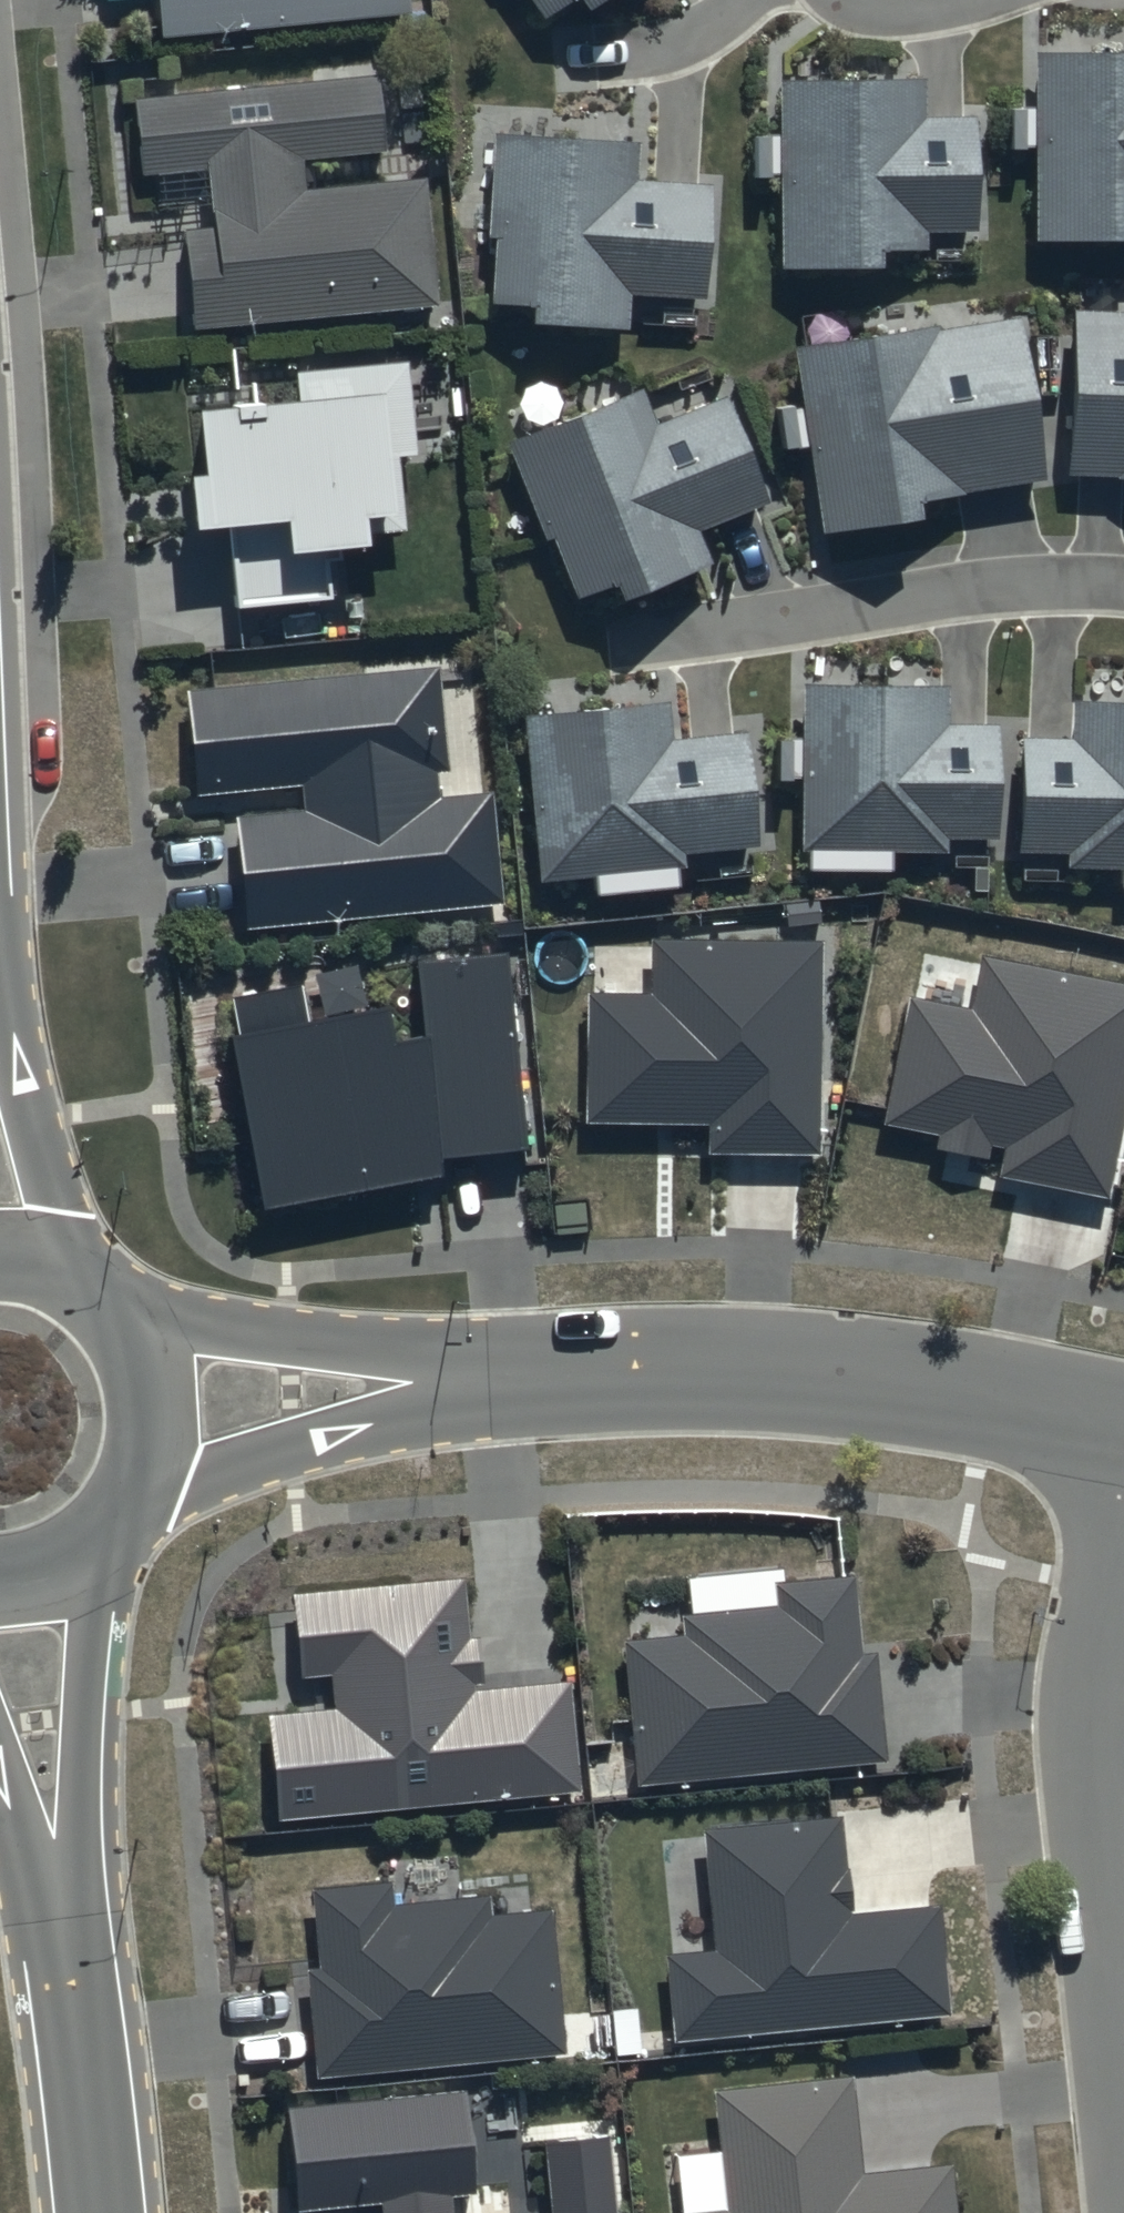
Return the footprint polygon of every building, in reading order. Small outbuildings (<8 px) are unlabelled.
[(151,16),(393,0),(150,0),(151,16)] [(544,8),(555,0),(538,0),(544,8)] [(1037,41),(1037,90),(1002,90),(1001,136),(1032,136),(1032,241),(1123,241),(1123,41),(1037,41)] [(369,60),(134,85),(142,160),(198,154),(204,210),(180,212),(192,325),(430,299),(416,166),(304,178),(301,151),(378,143),(369,60)] [(967,213),(967,102),(910,102),(910,60),(780,60),(780,120),(751,120),(751,163),(778,163),(777,259),(876,259),(876,227),(920,227),(920,213),(967,213)] [(625,138),(490,125),(475,280),(532,286),(530,309),(619,318),(623,280),(699,288),(710,180),(622,171),(625,138)] [(1063,307),(1060,470),(1123,471),(1123,308),(1063,307)] [(1035,463),(1011,310),(796,343),(824,525),(919,511),(914,481),(1035,463)] [(393,348),(191,373),(200,448),(185,450),(193,523),(217,520),(227,609),(333,596),(328,557),(349,555),(343,511),(395,505),(387,439),(403,437),(393,348)] [(767,484),(720,377),(654,406),(637,368),(499,428),(569,585),(613,566),(623,589),(711,550),(696,516),(767,484)] [(431,653),(182,675),(191,782),(291,773),(293,797),(238,802),(248,914),(494,892),(484,779),(431,784),(428,751),(440,749),(431,653)] [(795,667),(796,720),(768,721),(769,763),(795,762),(797,849),(888,847),(888,828),(945,827),(945,815),(994,813),(991,700),(932,702),(931,663),(795,667)] [(659,679),(524,696),(544,877),(634,866),(632,848),(689,841),(688,829),(736,823),(723,710),(664,717),(659,679)] [(1076,683),(1074,721),(1011,719),(1007,826),(1067,828),(1066,853),(1115,855),(1115,867),(1123,868),(1123,685),(1076,683)] [(819,927),(643,925),(643,978),(583,978),(582,1104),(704,1105),(704,1138),(817,1139),(819,927)] [(366,994),(228,1014),(254,1194),(446,1166),(443,1142),(522,1130),(494,939),(418,950),(429,1021),(371,1029),(366,994)] [(973,943),(964,991),(903,979),(879,1110),(1004,1133),(997,1167),(1104,1187),(1123,1079),(1123,971),(973,943)] [(680,1626),(622,1631),(634,1771),(881,1749),(871,1641),(856,1643),(849,1561),(766,1568),(768,1590),(678,1598),(680,1626)] [(458,1564),(291,1579),(298,1662),(331,1659),(335,1698),(260,1704),(269,1806),(576,1780),(566,1666),(481,1673),(477,1621),(463,1622),(458,1564)] [(837,1801),(698,1814),(710,1938),(664,1942),(672,2025),(945,2000),(935,1892),(846,1900),(837,1801)] [(386,1869),(307,1877),(315,1956),(302,1957),(313,2063),(558,2038),(544,1898),(486,1903),(484,1886),(389,1896),(386,1869)] [(712,2080),(725,2199),(663,2206),(664,2212),(951,2212),(944,2153),(856,2162),(846,2066),(712,2080)] [(280,2089),(291,2195),(376,2187),(379,2212),(610,2212),(600,2118),(543,2124),(551,2201),(450,2212),(446,2180),(472,2178),(461,2070),(280,2089)]
